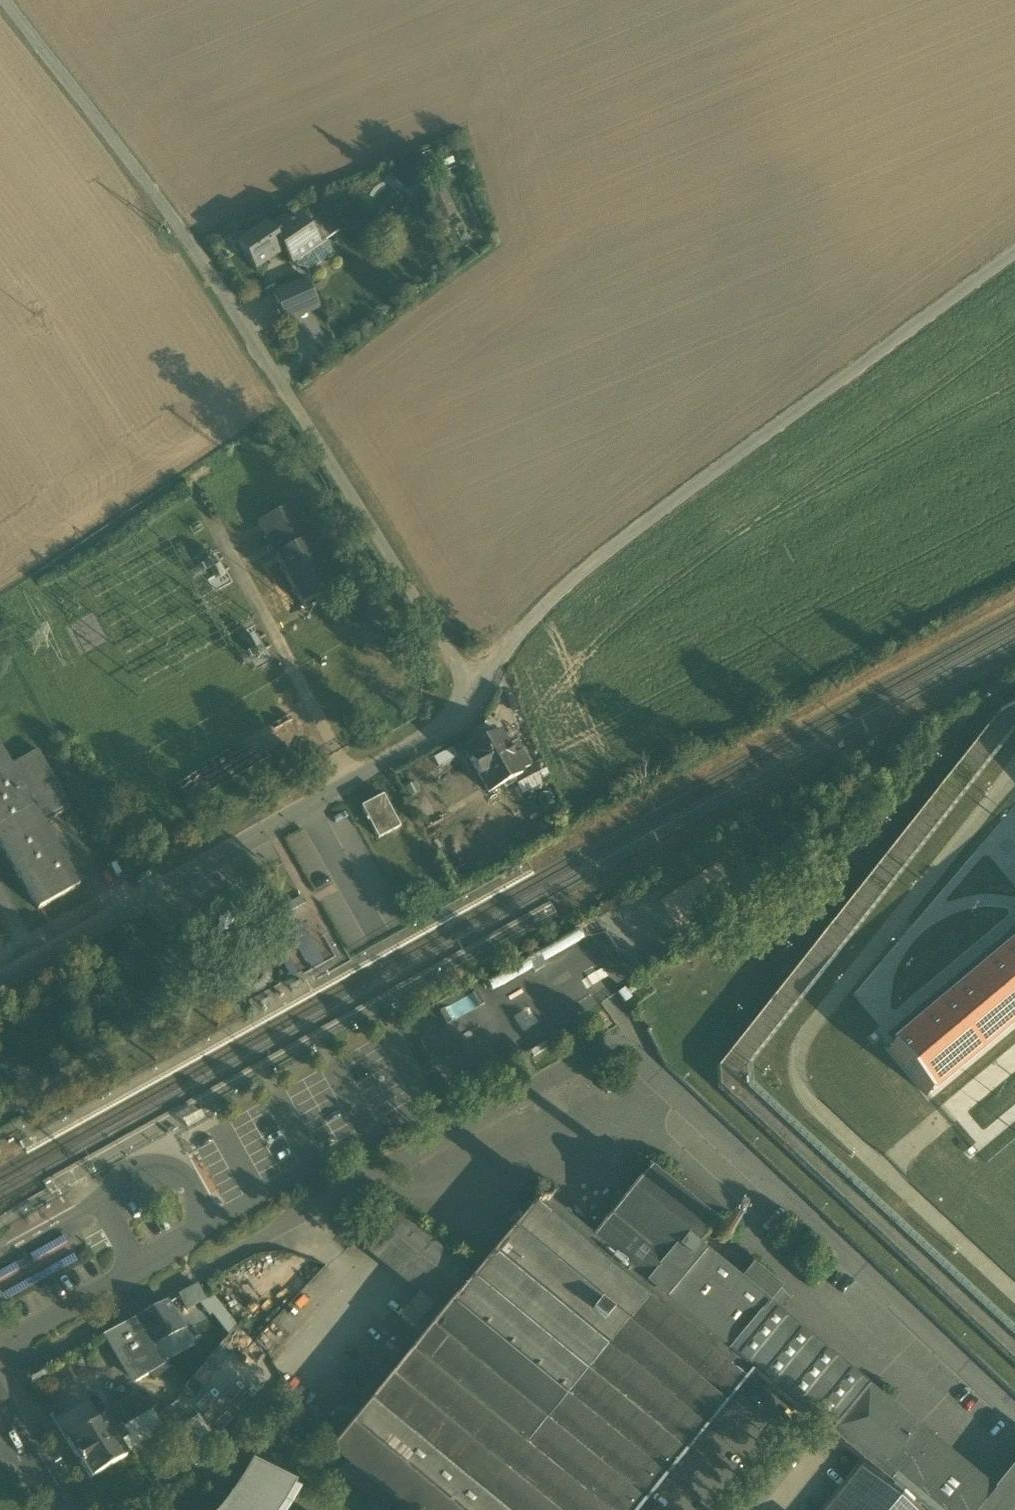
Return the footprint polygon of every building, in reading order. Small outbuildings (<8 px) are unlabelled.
[(433,161),(437,171),(454,164),(450,154),(433,161)] [(422,174),(408,160),(391,178),(406,191),(422,174)] [(436,215),(441,228),(459,219),(444,188),(426,196),(436,215)] [(433,232),(441,228),(436,215),(427,219),(433,232)] [(291,264),(299,259),(319,246),(311,233),(308,229),(306,230),(297,217),(273,233),(266,224),(237,243),(255,270),(283,252),(291,264)] [(314,230),(311,233),(319,246),(323,243),(314,230)] [(323,243),(319,246),(299,259),(305,268),(309,269),(329,256),(330,252),(323,243)] [(273,293),(280,308),(313,294),(306,279),(273,293)] [(319,308),(313,294),(280,308),(286,323),(319,308)] [(259,523),(304,604),(333,588),(307,540),(312,537),(294,504),(259,523)] [(512,717),(517,730),(525,728),(520,714),(512,717)] [(466,752),(489,792),(523,773),(521,771),(530,766),(522,752),(521,753),(515,742),(508,747),(500,733),(466,752)] [(433,757),(439,768),(458,758),(453,747),(433,757)] [(38,911),(80,886),(44,825),(10,766),(0,749),(0,845),(38,911)] [(37,751),(10,766),(44,825),(71,809),(37,751)] [(519,785),(524,794),(544,782),(539,774),(519,785)] [(407,787),(412,796),(419,792),(415,783),(407,787)] [(362,807),(379,839),(401,828),(383,795),(362,807)] [(580,936),(491,987),(495,994),(585,943),(580,936)] [(889,1050),(928,1097),(1014,1024),(1014,944),(889,1050)] [(697,1248),(717,1224),(673,1189),(649,1169),(592,1238),(754,1374),(800,1412),(863,1464),(889,1485),(928,1438),(774,1312),(785,1298),(750,1269),(739,1282),(697,1248)] [(532,1202),(534,1203),(539,1206),(544,1205),(548,1201),(549,1200),(548,1193),(543,1189),(536,1190),(532,1195),(532,1202)] [(686,1452),(687,1452),(748,1379),(749,1380),(754,1374),(592,1238),(548,1201),(544,1205),(539,1206),(534,1203),(474,1276),(448,1308),(561,1402),(525,1445),(524,1444),(482,1495),(501,1509),(638,1509),(686,1452)] [(367,1241),(439,1301),(448,1308),(474,1276),(393,1210),(367,1241)] [(26,1219),(29,1226),(45,1217),(42,1211),(26,1219)] [(717,1237),(717,1239),(717,1242),(719,1244),(721,1245),(724,1245),(726,1244),(728,1243),(729,1241),(729,1238),(729,1236),(727,1234),(725,1233),(722,1232),(720,1233),(718,1235),(717,1237)] [(400,1317),(415,1330),(439,1301),(367,1241),(362,1247),(419,1294),(400,1317)] [(179,1297),(187,1312),(206,1302),(198,1286),(179,1297)] [(365,1408),(448,1308),(439,1301),(415,1330),(379,1374),(378,1374),(356,1401),(365,1408)] [(137,1318),(164,1361),(195,1343),(168,1302),(137,1318)] [(405,1509),(501,1509),(482,1495),(524,1444),(525,1445),(561,1402),(448,1308),(365,1408),(331,1449),(347,1463),(379,1489),(394,1501),(405,1509)] [(106,1335),(137,1383),(166,1365),(164,1361),(137,1318),(106,1335)] [(39,1370),(37,1371),(27,1376),(33,1386),(43,1380),(45,1379),(46,1376),(45,1374),(44,1372),(41,1370),(39,1370)] [(102,1419),(111,1435),(117,1431),(151,1410),(152,1409),(143,1394),(102,1419)] [(158,1415),(171,1435),(191,1421),(178,1402),(158,1415)] [(118,1445),(124,1456),(164,1431),(151,1410),(117,1431),(123,1442),(118,1445)] [(221,1451),(198,1417),(191,1421),(171,1435),(193,1469),(221,1451)] [(124,1456),(118,1445),(111,1435),(102,1419),(66,1441),(90,1480),(126,1458),(124,1456)] [(123,1442),(117,1431),(111,1435),(118,1445),(123,1442)] [(928,1438),(889,1485),(919,1509),(978,1509),(993,1491),(991,1489),(928,1438)] [(339,1473),(371,1498),(379,1489),(347,1463),(339,1473)] [(991,1489),(993,1491),(1014,1509),(1014,1463),(991,1489)] [(889,1485),(863,1464),(837,1496),(826,1509),(919,1509),(889,1485)] [(290,1486),(253,1467),(241,1487),(228,1506),(225,1509),(276,1509),(290,1486)] [(379,1489),(371,1498),(368,1502),(378,1509),(388,1509),(394,1501),(379,1489)] [(993,1491),(978,1509),(1014,1509),(993,1491)]
